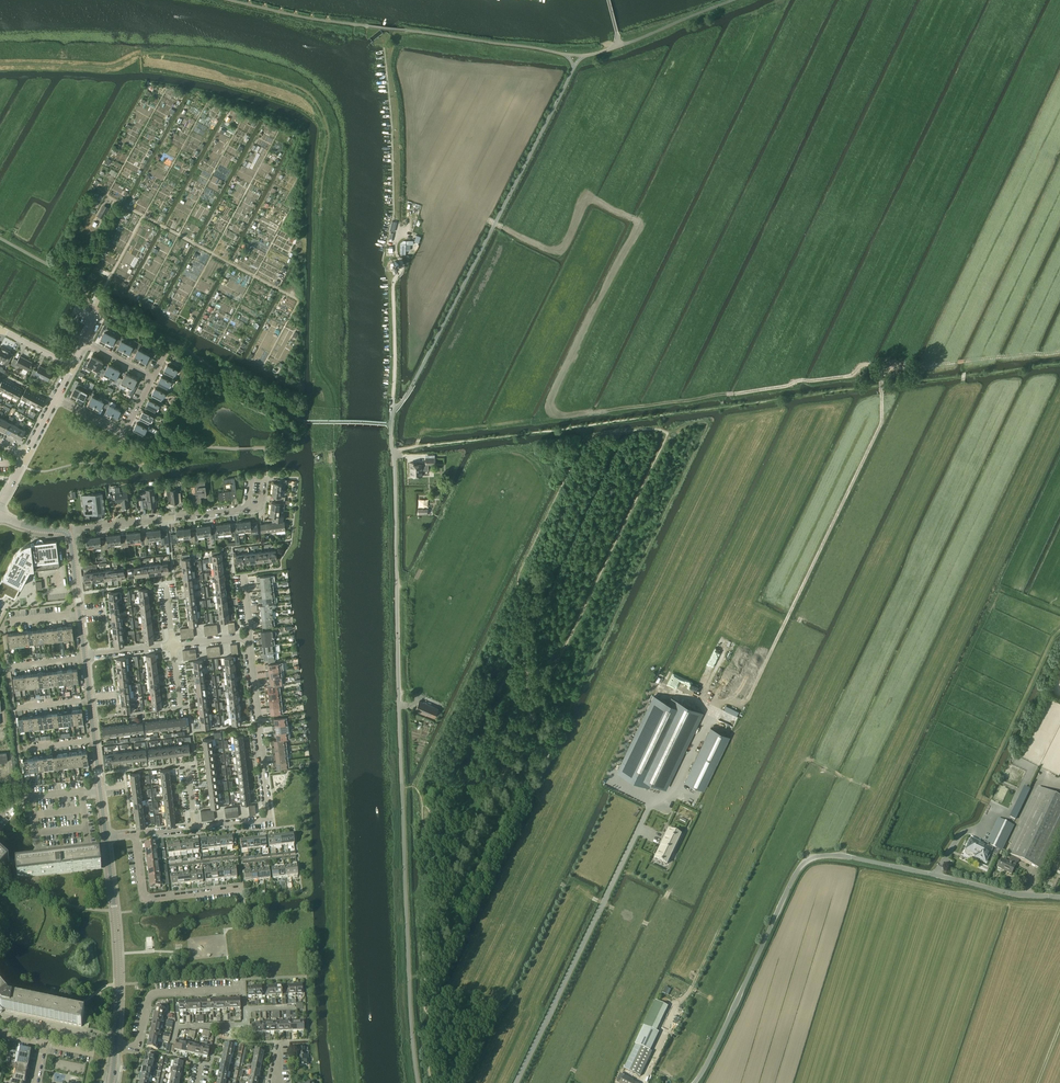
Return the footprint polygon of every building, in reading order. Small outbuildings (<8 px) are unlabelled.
[(103,205),(98,216),(103,218),(108,207),(103,205)] [(400,244),(400,254),(405,254),(406,250),(409,250),(409,245),(406,245),(406,244),(408,244),(408,241),(404,241),(400,244)] [(400,268),(400,267),(400,266),(400,265),(398,265),(398,264),(397,263),(396,262),(395,262),(394,262),(393,262),(392,262),(392,263),(391,264),(390,265),(390,266),(390,267),(391,268),(391,269),(392,270),(393,270),(394,270),(395,270),(396,270),(397,270),(398,269),(398,268),(400,268)] [(99,341),(105,344),(110,333),(105,331),(107,326),(105,324),(104,324),(100,333),(103,334),(99,341)] [(110,333),(105,344),(110,347),(114,340),(117,342),(120,336),(116,334),(115,336),(110,333)] [(116,350),(122,353),(127,342),(128,340),(120,336),(117,342),(119,343),(116,350)] [(127,342),(122,353),(127,356),(131,349),(134,351),(138,342),(135,340),(132,345),(127,342)] [(133,359),(138,362),(143,354),(144,351),(139,348),(141,344),(138,342),(134,351),(136,352),(133,359)] [(3,354),(0,359),(5,362),(4,364),(7,365),(11,359),(8,357),(11,352),(5,349),(3,354)] [(143,354),(138,362),(144,364),(148,358),(150,359),(153,354),(150,352),(149,354),(144,351),(143,354)] [(85,361),(82,366),(85,368),(87,366),(92,368),(97,358),(92,355),(88,362),(85,361)] [(31,364),(32,362),(20,356),(18,360),(14,358),(11,365),(15,367),(16,364),(28,370),(31,365),(32,364),(31,364)] [(97,371),(96,373),(94,377),(98,378),(99,375),(102,369),(99,368),(103,361),(97,358),(92,368),(97,371)] [(167,364),(165,368),(163,371),(167,373),(173,376),(175,374),(177,370),(179,371),(181,368),(171,363),(170,365),(167,364)] [(102,369),(99,375),(102,377),(104,374),(109,377),(114,367),(108,364),(105,371),(102,369)] [(47,380),(52,372),(40,365),(37,371),(34,369),(30,376),(33,378),(35,374),(47,380)] [(114,367),(109,377),(114,380),(113,382),(116,384),(119,378),(116,377),(120,370),(114,367)] [(119,378),(116,384),(119,386),(121,383),(126,386),(131,376),(125,373),(122,380),(119,378)] [(171,380),(172,378),(166,374),(165,374),(164,377),(161,376),(157,383),(167,388),(168,385),(169,385),(172,381),(171,380)] [(128,394),(131,396),(136,387),(133,386),(137,379),(131,376),(126,386),(131,389),(128,394)] [(70,396),(76,399),(81,389),(83,386),(78,383),(79,381),(75,380),(71,388),(74,390),(70,396)] [(8,382),(3,391),(8,394),(13,384),(8,382)] [(13,384),(8,394),(13,397),(18,387),(13,384)] [(81,389),(76,399),(81,402),(85,396),(88,397),(92,388),(89,387),(88,388),(83,386),(81,389)] [(163,397),(165,393),(168,394),(169,391),(159,386),(158,389),(155,387),(151,394),(161,399),(163,397)] [(18,387),(13,397),(18,399),(23,390),(18,387)] [(87,405),(93,408),(98,398),(93,395),(94,393),(93,393),(95,390),(92,389),(92,388),(88,397),(91,399),(87,405)] [(21,398),(26,401),(31,391),(26,389),(21,398)] [(31,391),(26,401),(31,404),(36,394),(31,391)] [(36,394),(31,404),(36,406),(41,397),(36,394)] [(41,397),(36,406),(41,409),(46,399),(41,397)] [(98,398),(93,408),(98,411),(102,404),(105,406),(108,400),(104,398),(103,401),(98,398)] [(157,409),(159,405),(161,406),(163,403),(160,401),(153,398),(152,400),(149,399),(145,406),(155,411),(156,409),(157,409)] [(104,414),(110,417),(115,407),(110,404),(111,402),(108,400),(105,406),(107,408),(104,414)] [(115,407),(110,417),(115,420),(119,413),(122,415),(126,406),(123,404),(120,409),(115,407)] [(139,418),(144,420),(143,421),(147,423),(147,422),(149,423),(150,420),(151,420),(153,416),(155,418),(157,414),(154,413),(147,409),(146,412),(143,411),(141,415),(139,418)] [(0,427),(0,428),(5,430),(9,423),(10,421),(11,421),(12,420),(9,418),(8,421),(4,419),(0,427)] [(9,423),(5,430),(10,433),(15,425),(11,423),(11,421),(10,421),(9,423)] [(148,425),(148,424),(141,421),(139,424),(137,422),(133,429),(143,434),(144,432),(145,432),(146,429),(147,427),(146,427),(148,425)] [(10,433),(15,436),(20,426),(22,427),(23,425),(20,423),(18,426),(15,425),(10,433)] [(147,427),(146,429),(156,434),(158,430),(148,425),(146,427),(147,427)] [(20,426),(15,436),(21,439),(25,430),(21,428),(22,427),(20,426)] [(413,462),(410,462),(410,476),(422,476),(422,471),(429,471),(429,465),(429,464),(425,464),(417,464),(417,462),(413,462)] [(231,490),(218,492),(219,500),(230,499),(230,498),(237,498),(234,477),(223,479),(224,484),(231,483),(231,490)] [(273,482),(272,489),(282,490),(283,483),(286,483),(287,480),(278,479),(278,482),(273,482)] [(198,495),(192,496),(193,503),(201,502),(201,496),(207,495),(205,480),(194,482),(195,493),(198,493),(198,495)] [(122,508),(127,508),(130,508),(129,500),(128,500),(127,491),(120,491),(119,487),(115,488),(115,491),(114,491),(115,502),(121,501),(122,508)] [(145,499),(140,500),(141,508),(157,506),(154,488),(144,490),(145,499)] [(180,489),(167,490),(168,504),(181,502),(180,489)] [(276,496),(276,499),(287,500),(285,500),(285,497),(281,496),(282,490),(272,489),(272,495),(276,496)] [(102,492),(82,495),(83,503),(94,502),(96,513),(104,512),(102,492)] [(271,502),(270,509),(280,510),(280,503),(287,504),(287,500),(276,499),(276,502),(271,502)] [(273,518),(273,519),(283,520),(283,515),(279,515),(280,510),(270,509),(270,515),(273,516),(273,518)] [(260,524),(261,533),(285,530),(284,521),(283,521),(283,520),(273,519),(273,522),(260,524)] [(257,524),(251,525),(250,520),(244,521),(245,530),(251,530),(251,534),(258,533),(257,524)] [(238,531),(245,530),(244,521),(236,522),(237,527),(234,527),(235,536),(238,535),(238,531)] [(223,524),(224,533),(231,532),(231,536),(235,536),(234,527),(231,527),(230,523),(223,524)] [(214,529),(215,538),(218,538),(218,534),(224,533),(223,524),(216,525),(217,529),(214,529)] [(203,526),(204,536),(211,535),(211,539),(215,538),(214,529),(211,530),(210,525),(203,526)] [(194,532),(195,541),(198,540),(198,536),(204,536),(203,526),(196,527),(197,531),(194,532)] [(170,535),(171,543),(178,543),(178,539),(185,538),(184,528),(176,529),(177,534),(170,535)] [(184,528),(185,538),(191,537),(191,541),(195,541),(194,532),(191,532),(190,528),(184,528)] [(153,530),(154,539),(161,539),(162,545),(169,544),(168,535),(161,536),(160,529),(153,530)] [(144,536),(145,544),(148,544),(148,540),(154,539),(153,530),(146,531),(147,535),(144,536)] [(133,532),(134,542),(141,541),(141,545),(145,544),(144,536),(141,536),(140,531),(133,532)] [(124,538),(125,547),(128,546),(128,543),(134,542),(133,532),(126,533),(127,538),(124,538)] [(113,535),(114,544),(121,543),(121,547),(125,547),(124,538),(121,538),(120,534),(113,535)] [(103,540),(105,549),(108,549),(108,545),(114,544),(113,535),(106,535),(107,540),(103,540)] [(93,537),(94,547),(101,546),(101,550),(105,549),(103,540),(101,541),(100,536),(93,537)] [(87,547),(94,547),(93,537),(86,538),(87,547)] [(55,541),(43,542),(42,541),(42,540),(41,540),(40,539),(39,540),(38,540),(37,541),(37,542),(37,543),(35,543),(34,543),(31,544),(29,544),(26,545),(23,546),(21,548),(19,550),(16,552),(15,555),(3,577),(0,583),(0,597),(2,597),(3,596),(4,596),(4,595),(5,595),(5,593),(14,598),(20,587),(29,569),(34,569),(34,570),(35,570),(40,570),(59,567),(57,545),(56,541),(55,541)] [(213,562),(222,561),(221,554),(220,554),(220,550),(211,551),(213,562)] [(269,551),(270,560),(277,559),(276,550),(269,551)] [(181,558),(182,565),(191,564),(190,557),(189,554),(181,555),(181,558)] [(234,563),(235,563),(236,563),(236,564),(243,563),(242,554),(235,555),(233,555),(234,563)] [(128,577),(135,576),(134,567),(127,568),(128,577)] [(104,571),(105,580),(112,579),(111,570),(104,571)] [(85,582),(92,581),(91,572),(84,573),(85,582)] [(261,583),(269,582),(273,582),(272,575),(257,577),(257,581),(260,581),(261,583)] [(273,582),(269,582),(261,583),(260,583),(257,584),(258,588),(261,588),(261,590),(273,589),(274,589),(273,582)] [(262,597),(262,598),(273,596),(274,596),(274,589),(273,589),(261,590),(258,591),(259,595),(262,595),(262,597)] [(109,592),(109,599),(121,598),(120,591),(109,592)] [(263,602),(263,604),(263,605),(271,604),(275,603),(274,596),(273,596),(262,598),(262,597),(259,598),(260,602),(263,602)] [(109,599),(110,606),(119,605),(119,598),(121,598),(109,599)] [(261,612),(272,611),(273,611),(273,610),(273,607),(275,606),(275,603),(271,604),(263,605),(263,604),(257,605),(257,610),(260,610),(261,612)] [(261,617),(262,619),(273,618),(274,618),(273,610),(273,611),(272,611),(261,612),(257,612),(258,617),(261,617)] [(219,615),(220,622),(229,621),(228,614),(219,615)] [(188,618),(189,625),(198,624),(197,617),(188,618)] [(275,625),(274,618),(273,618),(262,619),(258,619),(259,624),(262,624),(262,626),(259,626),(259,627),(275,625)] [(112,626),(113,633),(123,631),(122,625),(112,626)] [(258,638),(258,639),(262,638),(273,637),(274,637),(275,637),(275,636),(276,635),(276,634),(276,632),(275,631),(274,631),(274,630),(258,632),(258,636),(261,636),(262,638),(258,638)] [(262,643),(263,645),(274,644),(275,644),(274,637),(275,637),(274,637),(273,637),(262,638),(258,639),(259,643),(262,643)] [(263,650),(263,652),(263,653),(274,651),(276,651),(275,644),(274,644),(263,645),(259,646),(260,650),(263,650)] [(276,658),(276,651),(274,651),(263,653),(263,652),(260,653),(261,657),(264,657),(264,659),(261,660),(268,659),(269,661),(275,661),(275,659),(276,658)] [(146,654),(147,661),(156,660),(155,653),(146,654)] [(116,658),(117,665),(126,664),(126,657),(116,658)] [(269,671),(280,670),(281,670),(281,669),(284,669),(283,662),(277,663),(277,661),(273,662),(273,663),(265,664),(265,668),(269,669),(269,671)] [(269,676),(270,678),(281,677),(282,677),(281,670),(284,669),(281,669),(281,670),(280,670),(269,671),(266,671),(266,675),(269,676)] [(195,674),(196,681),(205,680),(204,673),(195,674)] [(270,685),(279,684),(283,684),(282,677),(281,677),(270,678),(267,678),(267,683),(270,683),(270,685)] [(149,681),(150,688),(159,687),(159,680),(149,681)] [(268,692),(268,693),(279,691),(280,691),(279,684),(283,684),(279,684),(270,685),(264,686),(265,690),(268,690),(268,692)] [(269,697),(269,700),(280,698),(280,699),(281,698),(280,691),(279,691),(268,693),(268,692),(265,693),(266,697),(269,697)] [(653,695),(616,772),(649,787),(651,782),(666,789),(700,718),(703,712),(670,697),(668,702),(653,695)] [(269,704),(270,707),(281,705),(281,706),(282,705),(281,698),(280,699),(280,698),(269,700),(266,700),(266,704),(269,704)] [(149,708),(152,708),(162,707),(161,700),(152,701),(149,702),(149,708)] [(416,709),(435,717),(435,716),(438,717),(441,711),(437,710),(438,708),(419,701),(416,709)] [(135,706),(135,703),(122,705),(122,712),(132,711),(132,707),(135,706)] [(283,713),(282,705),(281,706),(281,705),(270,707),(267,707),(267,711),(270,712),(271,714),(267,714),(283,713)] [(736,716),(738,712),(726,705),(723,710),(736,716)] [(241,723),(241,716),(231,717),(232,724),(241,723)] [(179,718),(180,727),(187,726),(187,725),(186,717),(179,718)] [(275,723),(275,725),(286,724),(287,724),(286,717),(271,718),(272,723),(275,723)] [(172,719),(173,728),(180,727),(179,718),(172,719)] [(165,720),(166,729),(173,728),(172,719),(165,720)] [(210,727),(210,720),(200,721),(201,728),(210,727)] [(136,723),(137,732),(144,731),(143,722),(136,723)] [(128,724),(130,733),(137,732),(136,723),(128,724)] [(276,730),(276,732),(287,731),(288,731),(289,731),(288,731),(287,724),(286,724),(275,725),(272,725),(273,730),(276,730)] [(103,736),(110,735),(109,726),(102,727),(103,736)] [(710,728),(685,781),(703,789),(728,736),(710,728)] [(277,737),(277,739),(285,738),(285,739),(289,738),(290,738),(289,731),(288,731),(287,731),(276,732),(273,733),(273,737),(277,737)] [(202,739),(203,746),(213,744),(212,738),(202,739)] [(275,747),(274,747),(286,745),(286,746),(287,746),(286,739),(290,738),(289,738),(285,739),(285,738),(277,739),(270,740),(271,744),(274,745),(275,747)] [(234,742),(235,750),(244,748),(243,741),(234,742)] [(182,745),(183,754),(190,753),(189,744),(182,745)] [(203,746),(204,753),(214,752),(213,744),(203,746)] [(175,746),(176,755),(183,754),(182,745),(175,746)] [(275,752),(275,754),(286,753),(287,753),(287,752),(287,746),(286,746),(286,745),(274,747),(271,747),(272,752),(275,752)] [(155,748),(156,757),(163,756),(162,747),(155,748)] [(126,752),(127,761),(134,760),(133,751),(126,752)] [(118,752),(119,762),(127,761),(126,752),(118,752)] [(204,753),(205,760),(214,759),(214,752),(204,753)] [(276,761),(287,760),(288,760),(288,759),(287,752),(287,753),(286,753),(275,754),(272,754),(273,759),(276,759),(276,761)] [(205,760),(206,767),(215,765),(214,759),(205,760)] [(274,769),(289,767),(288,759),(288,760),(287,760),(276,761),(273,761),(274,766),(277,766),(277,768),(274,769)] [(130,774),(131,780),(140,779),(139,772),(130,774)] [(206,773),(207,780),(217,779),(216,772),(206,773)] [(238,776),(239,783),(248,782),(247,775),(238,776)] [(207,780),(208,787),(218,786),(217,779),(207,780)] [(161,783),(162,790),(171,789),(170,782),(161,783)] [(208,787),(209,794),(218,793),(218,786),(208,787)] [(1001,858),(997,867),(1012,874),(1016,865),(1014,864),(1015,861),(1017,862),(1018,859),(1040,870),(1059,828),(1059,797),(1038,787),(1018,828),(1019,829),(1007,854),(1011,856),(1009,862),(1001,858)] [(1025,787),(1010,817),(1016,820),(1030,789),(1025,787)] [(209,794),(210,801),(219,799),(218,793),(209,794)] [(133,800),(134,807),(143,806),(142,799),(133,800)] [(210,801),(211,807),(220,806),(219,799),(210,801)] [(164,803),(165,810),(174,809),(173,802),(164,803)] [(134,807),(135,814),(144,813),(143,806),(134,807)] [(165,810),(166,817),(175,816),(174,809),(165,810)] [(166,817),(166,824),(175,823),(175,816),(166,817)] [(971,838),(966,849),(968,850),(977,854),(975,857),(986,862),(992,848),(990,846),(990,845),(996,848),(1000,850),(1012,825),(999,819),(998,818),(986,843),(985,842),(984,844),(973,839),(971,838)] [(669,829),(655,858),(667,864),(681,835),(669,829)] [(225,837),(227,847),(233,847),(233,846),(236,846),(235,837),(232,837),(225,837)] [(145,844),(146,851),(157,849),(156,840),(151,841),(151,843),(145,844)] [(240,841),(241,851),(248,850),(247,840),(240,841)] [(146,851),(147,858),(158,856),(157,849),(146,851)] [(9,862),(0,854),(0,872),(9,862)] [(16,866),(17,879),(101,869),(99,856),(61,860),(60,858),(49,858),(50,862),(16,866)] [(147,858),(148,865),(159,863),(158,856),(147,858)] [(148,865),(149,871),(160,870),(159,863),(148,865)] [(149,871),(150,878),(160,877),(160,870),(149,871)] [(151,887),(155,887),(161,886),(160,877),(150,878),(151,887)] [(285,986),(285,995),(292,995),(292,997),(296,997),(295,986),(289,986),(289,985),(285,986)] [(295,986),(296,997),(299,996),(299,995),(302,995),(302,997),(305,997),(304,989),(302,989),(302,985),(295,986)] [(1,1013),(2,1012),(4,1010),(81,1026),(84,1013),(13,998),(12,999),(8,998),(7,996),(7,995),(0,986),(0,1012),(1,1013)] [(254,987),(255,998),(258,998),(258,997),(265,996),(265,986),(261,986),(261,987),(254,987)] [(265,986),(265,996),(272,996),(272,998),(275,997),(275,987),(268,987),(268,986),(265,986)] [(275,987),(275,997),(278,997),(278,996),(285,995),(285,986),(282,986),(275,987)] [(176,1013),(179,1013),(179,1012),(183,1011),(183,1013),(183,1016),(183,1023),(187,1023),(186,1016),(186,1013),(186,1002),(179,1002),(179,1003),(175,1003),(176,1013)] [(156,1007),(154,1014),(163,1016),(164,1013),(166,1013),(166,1010),(165,1009),(161,1008),(156,1007)] [(256,1033),(263,1032),(262,1012),(259,1012),(259,1019),(260,1023),(256,1023),(256,1024),(251,1024),(252,1033),(256,1032),(256,1033)] [(154,1014),(153,1020),(164,1023),(164,1020),(163,1019),(163,1016),(154,1014)] [(153,1020),(151,1027),(161,1029),(161,1026),(163,1026),(164,1023),(153,1020)] [(151,1027),(150,1034),(161,1036),(161,1033),(160,1032),(161,1029),(151,1027)] [(150,1034),(149,1040),(158,1042),(158,1039),(160,1039),(161,1036),(150,1034)] [(172,1045),(170,1052),(174,1053),(174,1050),(181,1051),(183,1042),(180,1042),(180,1040),(176,1039),(175,1046),(172,1045)] [(147,1047),(156,1049),(158,1049),(159,1046),(157,1046),(158,1042),(149,1040),(147,1047)] [(183,1042),(181,1051),(187,1053),(190,1042),(186,1042),(186,1043),(183,1042)] [(190,1042),(187,1053),(194,1054),(196,1045),(193,1044),(193,1043),(190,1042)] [(196,1045),(194,1054),(201,1056),(204,1042),(200,1042),(200,1044),(199,1046),(196,1045)] [(204,1042),(201,1056),(208,1057),(210,1048),(209,1048),(210,1046),(209,1045),(208,1045),(207,1045),(207,1043),(204,1042)] [(225,1044),(223,1050),(233,1052),(234,1046),(225,1044)] [(636,1044),(624,1068),(641,1076),(653,1052),(650,1051),(636,1044)] [(296,1048),(296,1058),(297,1058),(297,1066),(309,1065),(308,1055),(302,1055),(302,1052),(308,1052),(308,1048),(296,1048)] [(223,1050),(222,1057),(231,1059),(233,1052),(223,1050)] [(255,1050),(254,1057),(263,1059),(264,1052),(255,1050)] [(146,1055),(144,1061),(153,1063),(154,1057),(146,1055)] [(222,1057),(221,1063),(230,1065),(231,1059),(222,1057)] [(254,1057),(252,1063),(261,1065),(263,1059),(254,1057)] [(144,1061),(143,1068),(152,1070),(153,1063),(144,1061)] [(174,1061),(173,1067),(181,1069),(183,1063),(174,1061)] [(221,1063),(219,1070),(228,1072),(230,1065),(221,1063)] [(252,1063),(251,1070),(260,1072),(261,1065),(252,1063)] [(171,1074),(180,1076),(182,1076),(183,1072),(181,1071),(181,1069),(173,1067),(171,1067),(169,1073),(171,1074)] [(143,1068),(142,1074),(150,1076),(152,1070),(143,1068)] [(219,1070),(218,1076),(227,1078),(228,1072),(219,1070)] [(251,1070),(249,1076),(258,1078),(260,1072),(251,1070)] [(142,1074),(140,1081),(149,1082),(150,1076),(142,1074)] [(171,1074),(170,1080),(179,1082),(180,1076),(171,1074)] [(633,1081),(634,1079),(625,1075),(621,1082),(637,1082),(633,1081)]
